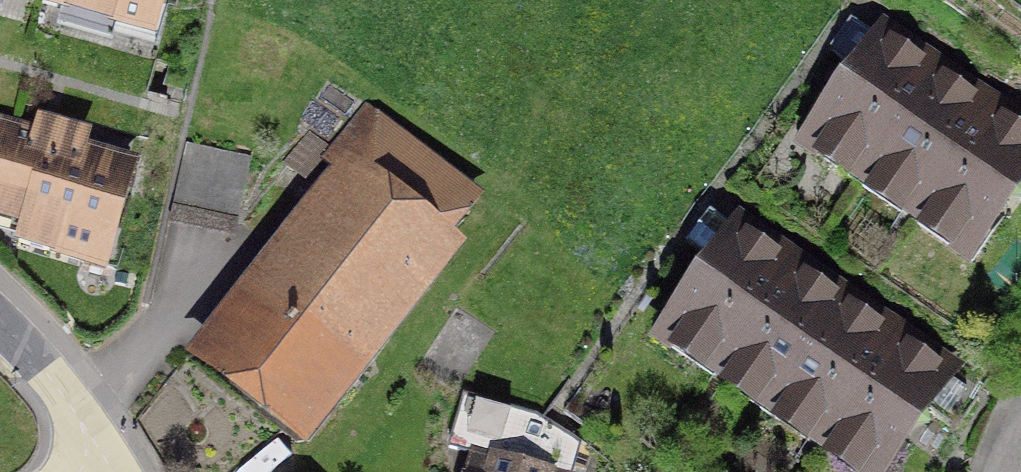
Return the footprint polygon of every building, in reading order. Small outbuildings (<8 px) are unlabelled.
[(155,38),(165,0),(17,0),(155,38)] [(866,169),(936,67),(881,30),(811,131),(866,169)] [(936,67),(866,169),(919,205),(989,103),(936,67)] [(919,205),(979,246),(1020,185),(1020,125),(989,103),(919,205)] [(305,462),(462,259),(443,244),(482,195),(367,107),(318,170),(332,182),(186,370),(305,462)] [(0,123),(0,261),(103,289),(138,161),(0,123)] [(252,168),(189,155),(172,234),(235,248),(252,168)] [(668,326),(719,361),(790,258),(739,223),(668,326)] [(846,297),(790,258),(719,361),(775,399),(846,297)] [(775,399),(827,435),(898,333),(846,297),(775,399)] [(898,333),(827,435),(881,471),(891,471),(958,374),(898,333)] [(465,471),(573,471),(580,446),(542,419),(462,397),(448,453),(469,457),(465,471)]
